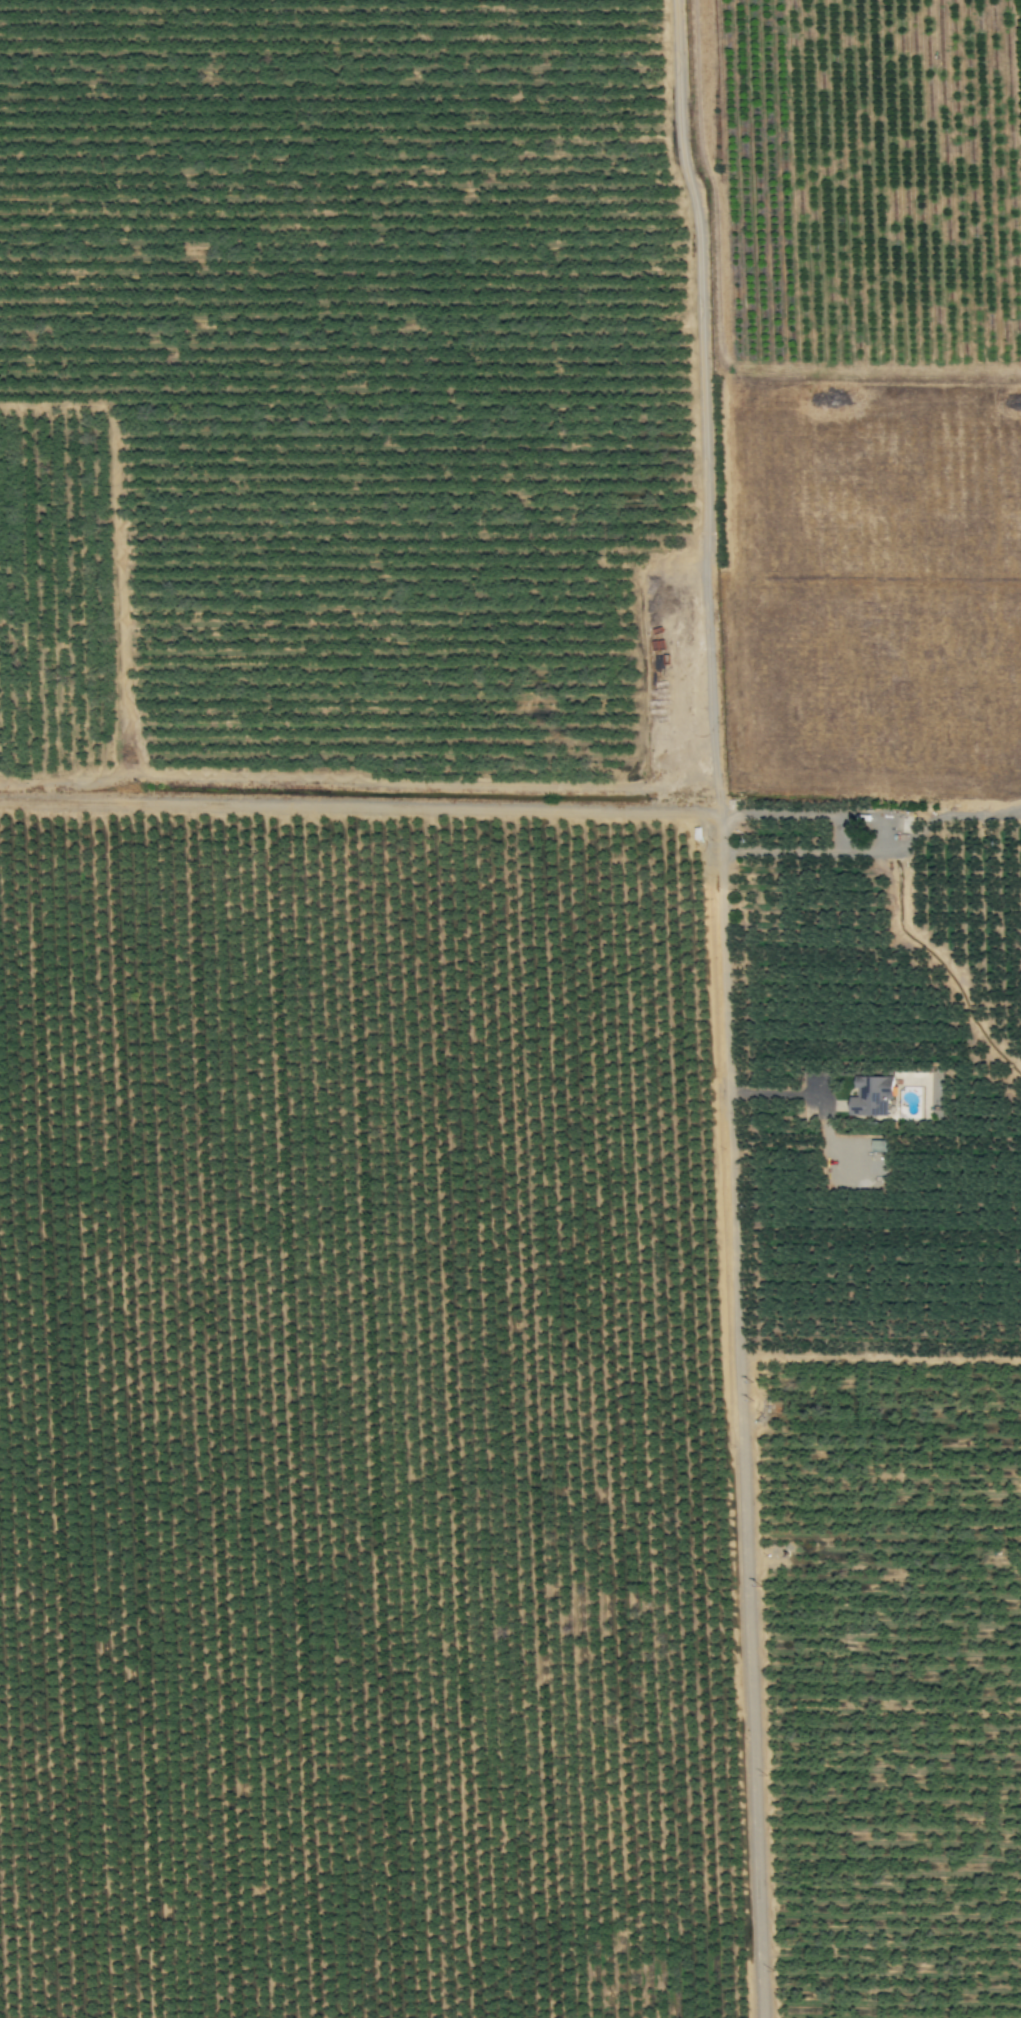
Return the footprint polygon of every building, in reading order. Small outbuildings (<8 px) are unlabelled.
[(815,1107),(803,1106),(802,1122),(815,1122),(815,1107)]
